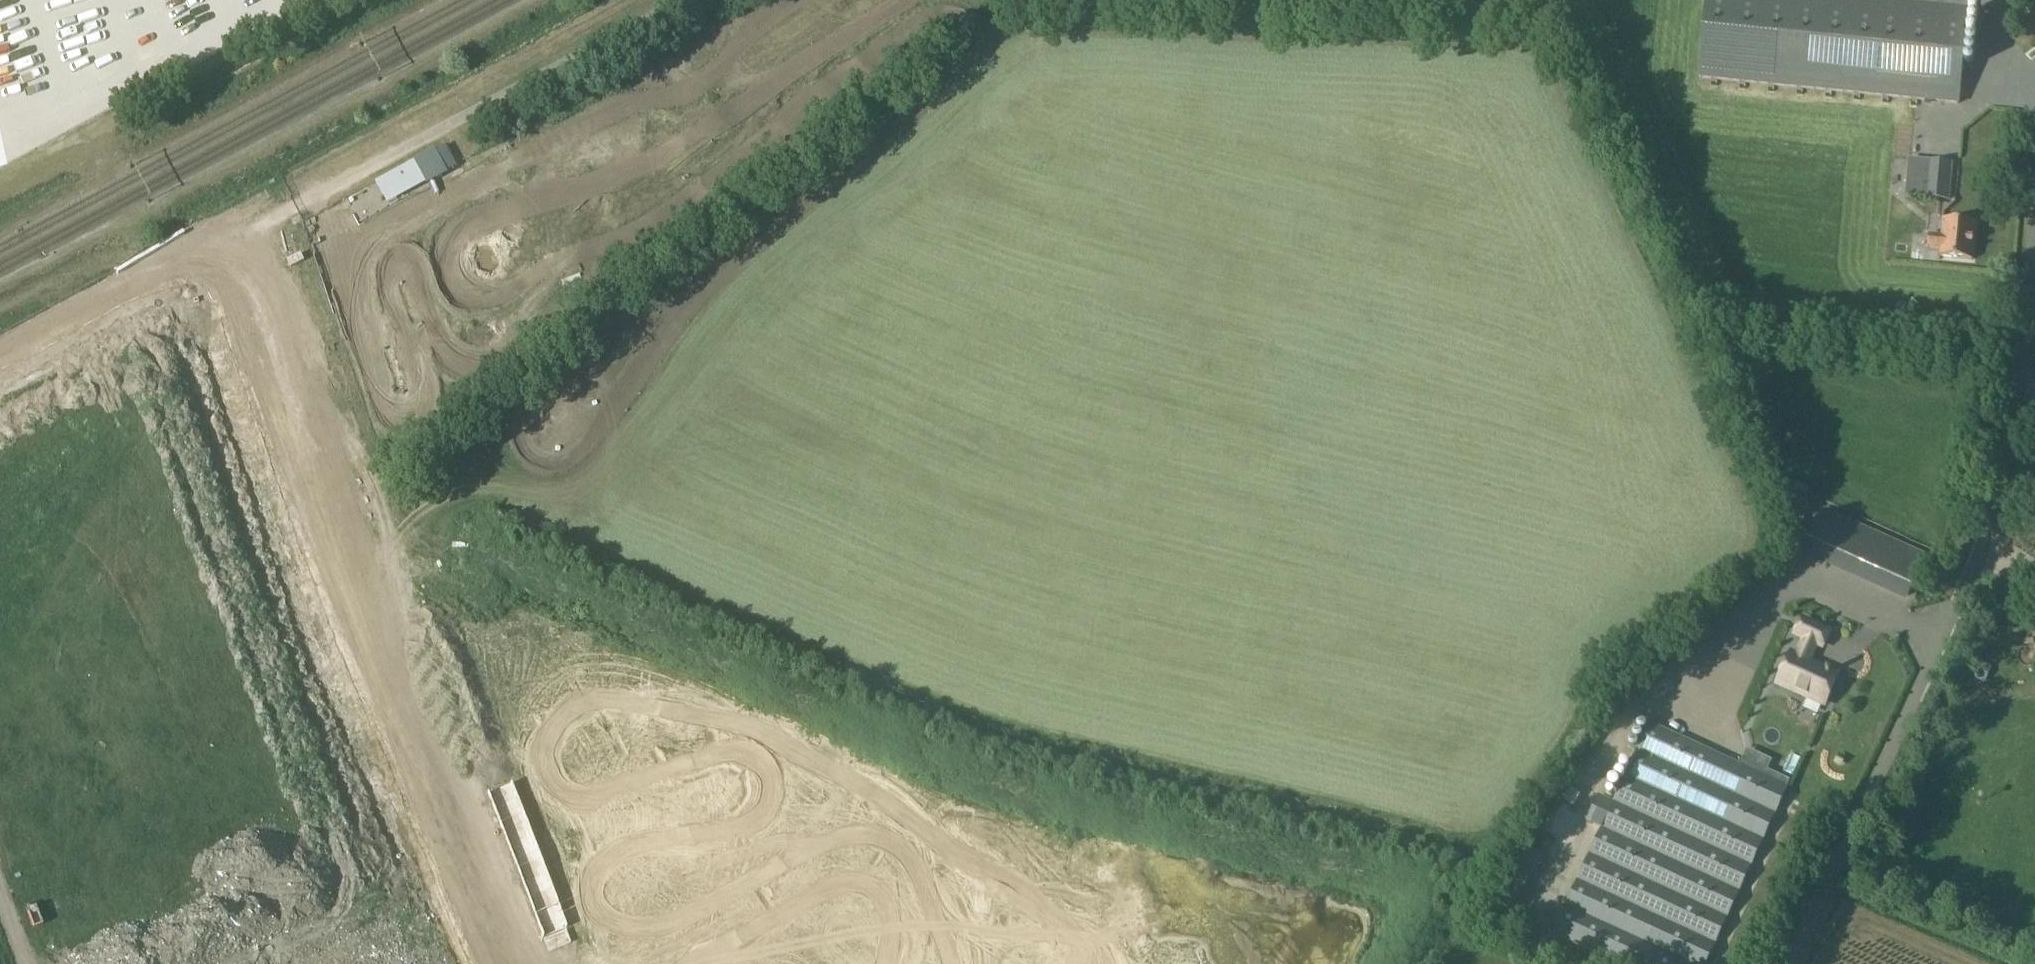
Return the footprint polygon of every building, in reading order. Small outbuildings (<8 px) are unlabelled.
[(1700,78),(1958,104),(1969,0),(1707,0),(1700,78)] [(434,149),(409,161),(425,186),(448,173),(434,149)] [(1950,201),(1953,163),(1928,161),(1924,200),(1950,201)] [(398,171),(377,183),(382,193),(404,180),(398,171)] [(1976,223),(1943,220),(1941,236),(1928,235),(1927,249),(1940,251),(1939,258),(1972,261),(1976,223)] [(1822,508),(1804,548),(1906,595),(1924,554),(1822,508)] [(1837,676),(1808,663),(1816,643),(1822,646),(1828,631),(1802,619),(1795,634),(1804,639),(1797,656),(1792,654),(1778,684),(1824,705),(1837,676)] [(1552,933),(1619,963),(1706,963),(1788,786),(1740,764),(1650,723),(1613,802),(1599,796),(1588,822),(1601,828),(1552,933)] [(1768,770),(1772,760),(1747,748),(1740,764),(1788,786),(1791,781),(1768,770)]
